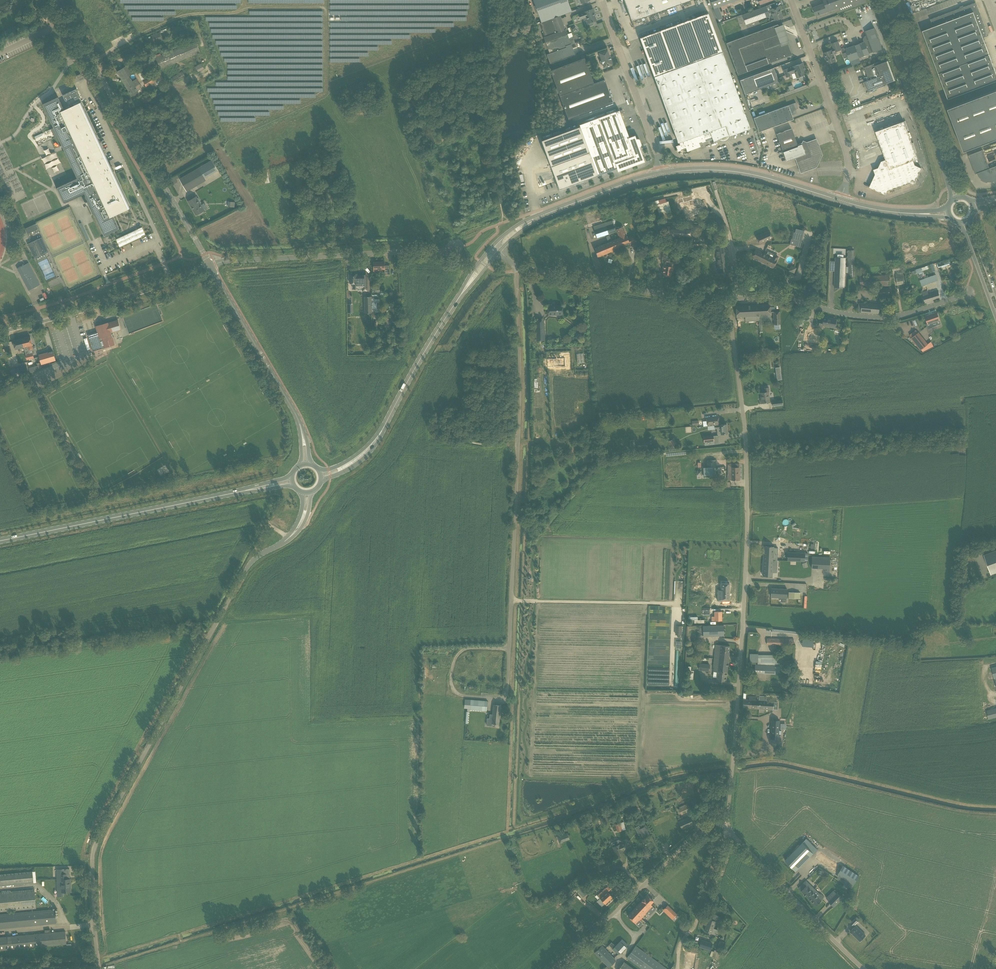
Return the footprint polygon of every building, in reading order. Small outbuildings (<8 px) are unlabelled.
[(561,15),(571,11),(567,0),(533,0),(541,22),(561,15)] [(632,21),(690,0),(624,0),(632,21)] [(714,9),(737,0),(710,0),(714,9)] [(816,16),(839,7),(841,11),(866,2),(865,0),(823,0),(824,3),(813,7),(816,16)] [(776,7),(774,3),(742,15),(746,25),(769,16),(768,13),(772,12),(774,20),(783,17),(779,6),(776,7)] [(988,36),(977,5),(976,4),(975,4),(975,3),(974,3),(973,3),(964,7),(963,5),(960,7),(960,8),(930,19),(933,27),(922,31),(948,99),(995,81),(995,73),(983,38),(988,36)] [(586,17),(589,23),(596,20),(594,15),(595,15),(593,9),(585,12),(579,14),(581,19),(586,17)] [(722,52),(708,13),(640,38),(654,77),(678,143),(679,142),(680,145),(676,146),(678,151),(686,148),(687,151),(698,147),(697,144),(712,139),(713,141),(713,142),(719,140),(720,140),(721,140),(721,141),(722,141),(723,141),(724,141),(725,141),(725,140),(726,140),(727,140),(727,139),(728,139),(728,138),(729,138),(729,137),(729,136),(750,128),(722,52)] [(541,22),(540,23),(545,37),(544,37),(545,42),(567,34),(561,15),(541,22)] [(726,43),(729,52),(781,33),(778,24),(726,43)] [(864,42),(845,49),(847,52),(848,57),(850,61),(869,54),(874,52),(882,49),(879,38),(878,35),(876,30),(875,28),(865,32),(866,35),(867,38),(863,39),(864,42)] [(152,36),(155,43),(163,40),(159,33),(152,36)] [(729,52),(738,75),(747,71),(745,66),(766,58),(768,64),(792,55),(787,41),(784,42),(781,33),(729,52)] [(549,53),(546,54),(550,64),(575,55),(572,48),(577,47),(573,37),(569,39),(567,34),(545,42),(549,53)] [(824,53),(828,64),(833,62),(833,60),(835,59),(832,53),(841,50),(838,41),(832,43),(834,49),(824,53)] [(602,64),(604,68),(613,64),(608,49),(598,53),(601,60),(600,61),(600,62),(600,63),(601,64),(602,64)] [(551,70),(569,119),(613,103),(604,79),(594,83),(585,58),(551,70)] [(880,62),(864,67),(868,77),(869,80),(865,82),(868,92),(887,84),(887,83),(896,80),(888,61),(881,64),(880,62)] [(787,68),(783,70),(786,77),(790,76),(789,74),(792,73),(794,79),(795,80),(798,78),(798,77),(805,75),(804,71),(805,70),(803,63),(792,67),(793,67),(788,69),(787,68)] [(195,67),(198,72),(204,69),(202,64),(195,67)] [(117,71),(132,96),(139,92),(135,87),(140,84),(138,81),(136,79),(132,81),(129,76),(133,74),(127,65),(117,71)] [(740,80),(745,94),(769,85),(770,89),(774,87),(773,84),(776,83),(776,85),(779,83),(778,82),(779,82),(773,68),(740,80)] [(171,78),(175,83),(185,76),(182,71),(171,78)] [(152,83),(146,87),(148,90),(156,86),(154,82),(161,78),(157,72),(155,73),(156,73),(156,74),(151,77),(150,77),(149,78),(152,83)] [(76,87),(61,94),(66,104),(80,97),(76,87)] [(947,109),(963,152),(995,139),(995,91),(947,109)] [(129,208),(80,103),(79,103),(80,103),(65,111),(58,97),(43,104),(57,134),(57,138),(59,141),(61,142),(63,143),(64,144),(62,146),(63,149),(66,148),(67,150),(65,151),(77,178),(57,188),(64,203),(84,193),(85,195),(85,199),(87,200),(88,200),(90,200),(90,201),(88,202),(89,206),(92,204),(94,209),(92,210),(104,236),(119,229),(113,215),(120,211),(121,213),(124,212),(123,210),(128,208),(129,209),(129,208)] [(769,112),(754,118),(759,132),(775,126),(793,119),(792,115),(796,113),(795,110),(795,109),(797,109),(798,108),(796,103),(769,112)] [(551,166),(560,190),(617,168),(618,171),(645,161),(639,147),(640,146),(641,144),(639,139),(638,138),(636,139),(635,135),(629,137),(619,110),(541,139),(551,166)] [(881,161),(869,187),(882,193),(915,181),(921,168),(915,165),(913,161),(918,159),(904,121),(876,132),(886,160),(881,161)] [(796,158),(801,172),(816,166),(821,155),(816,140),(805,144),(805,143),(803,142),(803,144),(798,145),(792,129),(776,134),(786,161),(796,158)] [(994,183),(995,182),(995,166),(990,168),(983,150),(969,155),(976,174),(977,173),(979,176),(981,179),(984,180),(987,181),(991,182),(994,181),(994,183)] [(180,179),(187,191),(206,180),(198,168),(180,179)] [(692,195),(684,197),(686,201),(688,200),(690,205),(692,210),(693,215),(701,213),(699,208),(702,207),(700,201),(701,201),(700,198),(694,200),(693,200),(692,195)] [(188,201),(196,215),(199,213),(199,214),(202,213),(201,212),(204,210),(200,203),(201,203),(198,198),(197,199),(196,197),(188,201)] [(608,234),(616,232),(612,220),(604,223),(608,234)] [(658,230),(663,230),(663,222),(652,222),(652,226),(658,227),(658,230)] [(604,223),(594,226),(595,230),(594,230),(597,238),(608,234),(604,223)] [(32,226),(25,229),(28,234),(34,231),(32,226)] [(142,227),(116,239),(120,247),(145,235),(142,227)] [(609,248),(610,252),(624,246),(623,244),(629,242),(630,244),(636,242),(633,236),(627,238),(623,227),(616,230),(619,238),(611,241),(613,246),(609,248)] [(686,238),(691,238),(691,227),(680,227),(680,228),(674,227),(667,227),(666,236),(686,238)] [(756,236),(759,244),(773,238),(769,231),(756,236)] [(42,237),(27,244),(34,258),(48,251),(42,237)] [(791,239),(789,244),(795,246),(798,246),(801,247),(802,243),(799,242),(796,241),(797,240),(791,239)] [(594,248),(597,257),(610,252),(609,248),(613,246),(611,241),(594,248)] [(660,259),(664,259),(665,251),(666,245),(665,244),(657,246),(655,256),(660,257),(660,259)] [(834,287),(844,288),(846,258),(836,257),(835,282),(834,287)] [(663,275),(670,276),(670,275),(671,275),(671,271),(673,272),(674,262),(664,261),(662,270),(664,270),(663,274),(664,274),(663,275)] [(384,269),(384,275),(390,274),(389,265),(385,265),(384,262),(373,262),(374,269),(384,269)] [(17,269),(29,291),(40,285),(29,263),(17,269)] [(896,274),(897,285),(905,283),(903,272),(896,274)] [(363,280),(363,276),(357,276),(357,274),(349,274),(349,278),(350,278),(350,283),(353,283),(358,283),(358,288),(363,288),(363,290),(367,290),(367,280),(363,280)] [(922,280),(920,280),(922,286),(938,280),(936,274),(928,277),(927,275),(925,276),(925,277),(925,278),(922,280)] [(860,277),(860,287),(890,285),(890,275),(860,277)] [(879,293),(878,293),(879,295),(880,297),(882,297),(883,295),(890,295),(890,288),(882,288),(879,288),(879,293)] [(922,292),(925,302),(940,299),(939,291),(929,293),(928,291),(922,292)] [(858,312),(879,313),(880,309),(880,305),(871,304),(859,303),(859,307),(858,312)] [(757,305),(757,316),(757,321),(759,321),(759,324),(763,324),(763,320),(767,320),(771,320),(770,315),(770,309),(770,304),(759,305),(758,305),(757,305)] [(548,306),(548,315),(562,315),(562,305),(555,306),(555,305),(548,306)] [(736,306),(736,317),(757,316),(757,305),(756,305),(757,305),(736,306)] [(937,313),(925,317),(927,321),(928,324),(927,324),(927,325),(927,328),(928,328),(930,329),(932,328),(933,327),(933,325),(933,323),(940,320),(939,320),(937,313)] [(823,325),(835,328),(837,319),(824,317),(824,320),(820,319),(819,325),(823,326),(823,325)] [(121,330),(118,320),(108,323),(108,322),(103,324),(102,323),(100,324),(100,325),(95,326),(97,332),(88,335),(93,352),(102,349),(99,338),(102,338),(105,348),(115,345),(112,337),(114,336),(113,332),(121,330)] [(544,320),(536,321),(537,341),(545,340),(544,320)] [(809,327),(806,342),(817,344),(818,337),(815,336),(816,329),(815,328),(809,327)] [(572,337),(577,341),(582,333),(577,330),(572,337)] [(918,333),(912,338),(921,349),(923,352),(934,346),(931,341),(928,344),(918,333)] [(30,337),(22,339),(24,347),(25,352),(27,360),(34,358),(32,353),(29,354),(29,350),(33,349),(32,345),(31,341),(30,337)] [(13,341),(15,349),(24,347),(22,339),(13,341)] [(41,365),(56,360),(53,351),(38,355),(41,365)] [(564,358),(547,358),(547,367),(565,367),(564,358)] [(26,365),(15,368),(17,376),(28,373),(26,365)] [(760,393),(762,403),(769,402),(768,392),(769,391),(769,387),(764,388),(764,392),(760,393)] [(706,418),(707,426),(714,425),(719,425),(718,417),(706,418)] [(717,430),(718,434),(728,433),(727,424),(719,425),(714,425),(715,429),(720,428),(720,430),(717,430)] [(670,441),(674,448),(675,448),(678,446),(673,439),(670,441)] [(706,467),(702,467),(702,475),(716,475),(715,460),(706,460),(706,467)] [(727,474),(727,480),(739,480),(739,464),(728,464),(728,474),(727,474)] [(763,560),(762,576),(772,576),(773,566),(777,566),(777,561),(777,554),(778,548),(773,547),(769,546),(764,546),(764,547),(763,560)] [(991,575),(995,573),(995,551),(984,555),(991,575)] [(788,552),(788,560),(804,561),(804,554),(804,553),(790,552),(788,552)] [(826,572),(830,572),(830,557),(812,556),(811,568),(827,569),(826,572)] [(721,589),(720,601),(726,601),(729,601),(729,583),(721,583),(721,589)] [(771,588),(771,597),(776,597),(780,598),(782,598),(782,602),(786,602),(787,598),(787,589),(776,588),(771,588)] [(712,620),(721,621),(722,611),(715,611),(715,616),(712,616),(712,620)] [(703,633),(703,636),(724,635),(723,625),(701,626),(702,633),(703,633)] [(801,646),(813,646),(813,637),(801,637),(801,646)] [(714,657),(728,659),(730,646),(716,644),(714,657)] [(758,654),(758,664),(767,664),(772,664),(780,665),(779,663),(779,662),(777,663),(776,663),(777,655),(775,655),(770,655),(758,654)] [(716,680),(726,681),(728,659),(714,657),(713,667),(714,667),(713,671),(717,672),(716,680)] [(754,673),(777,674),(777,673),(779,673),(780,666),(755,665),(754,673)] [(743,708),(759,709),(759,700),(759,697),(754,696),(749,696),(749,699),(743,699),(743,708)] [(760,697),(759,709),(773,710),(774,702),(774,701),(766,700),(766,696),(759,696),(759,697),(760,697)] [(470,710),(487,711),(487,701),(465,699),(464,704),(464,708),(467,708),(467,712),(468,712),(470,710)] [(454,703),(453,713),(464,713),(464,708),(464,704),(454,703)] [(499,724),(501,706),(494,705),(493,714),(489,714),(489,718),(486,718),(486,725),(490,725),(491,723),(499,724)] [(987,710),(989,719),(995,717),(995,708),(987,710)] [(770,739),(778,739),(780,720),(771,720),(770,739)] [(678,809),(679,812),(689,808),(687,804),(679,807),(680,808),(678,809)] [(678,819),(682,829),(693,824),(690,817),(683,820),(682,817),(678,819)] [(615,824),(617,831),(622,830),(621,827),(625,826),(624,823),(620,824),(620,823),(615,824)] [(639,829),(643,837),(648,835),(644,826),(639,829)] [(567,832),(557,836),(560,844),(562,843),(562,842),(569,839),(567,834),(567,832)] [(817,849),(806,839),(785,860),(796,870),(817,849)] [(611,843),(616,854),(623,851),(623,850),(628,848),(626,841),(624,842),(618,840),(611,843)] [(825,855),(821,862),(855,883),(859,876),(843,866),(846,861),(828,850),(825,855)] [(612,859),(604,863),(607,868),(614,865),(612,859)] [(57,869),(57,877),(60,877),(60,884),(57,884),(57,892),(58,892),(63,892),(66,892),(71,892),(71,879),(70,879),(69,869),(66,869),(65,869),(64,869),(61,869),(60,869),(57,869)] [(34,883),(33,871),(0,874),(0,886),(34,883)] [(602,896),(597,901),(601,906),(604,903),(605,904),(612,897),(607,891),(611,888),(615,885),(612,881),(607,876),(600,879),(603,884),(606,883),(608,885),(599,893),(602,896)] [(802,885),(798,888),(816,906),(819,902),(820,903),(822,901),(822,900),(824,898),(825,897),(821,893),(820,894),(806,881),(802,885)] [(581,895),(584,891),(580,887),(576,890),(581,895)] [(36,908),(35,889),(0,892),(0,911),(36,908)] [(843,898),(837,893),(828,901),(834,907),(843,898)] [(628,916),(636,924),(653,906),(651,904),(654,901),(648,895),(645,898),(628,916)] [(667,905),(664,909),(672,916),(676,913),(667,905)] [(56,923),(55,909),(0,915),(0,929),(56,923)] [(708,919),(704,931),(709,932),(711,933),(717,936),(719,932),(717,929),(713,928),(715,921),(719,922),(720,920),(715,918),(716,914),(712,913),(710,919),(708,919)] [(856,926),(850,931),(860,941),(865,935),(856,926)] [(67,944),(66,931),(0,937),(0,950),(67,944)] [(612,948),(618,954),(627,944),(621,938),(612,948)] [(699,947),(710,950),(712,944),(701,940),(699,947)] [(595,952),(608,966),(615,959),(602,945),(595,952)] [(641,968),(668,968),(636,945),(626,958),(641,968)] [(710,956),(718,959),(720,953),(716,951),(716,950),(714,950),(714,951),(711,951),(710,956)]
